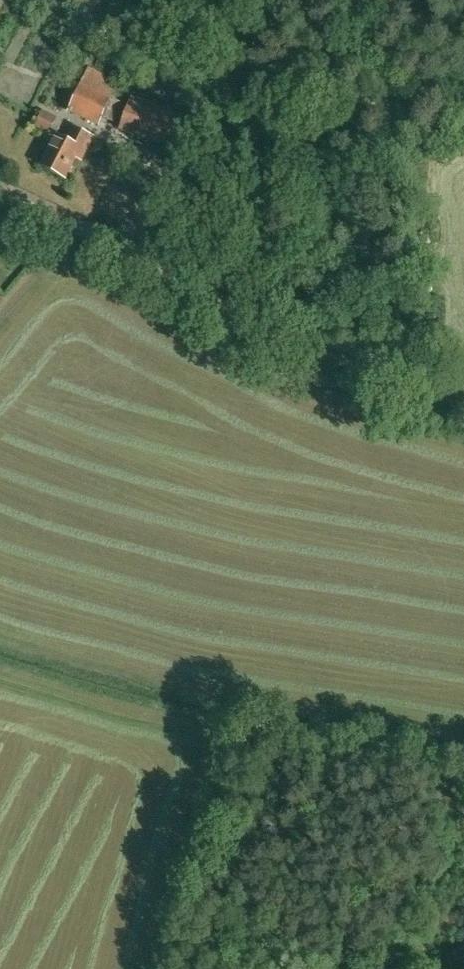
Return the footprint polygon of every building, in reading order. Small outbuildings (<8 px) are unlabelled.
[(98,126),(102,118),(116,124),(123,103),(109,97),(116,78),(87,66),(66,111),(98,126)] [(130,96),(119,129),(174,149),(187,115),(130,96)] [(48,135),(57,117),(42,109),(33,127),(48,135)] [(92,137),(72,126),(65,139),(56,134),(40,165),(64,177),(75,156),(80,159),(92,137)]
